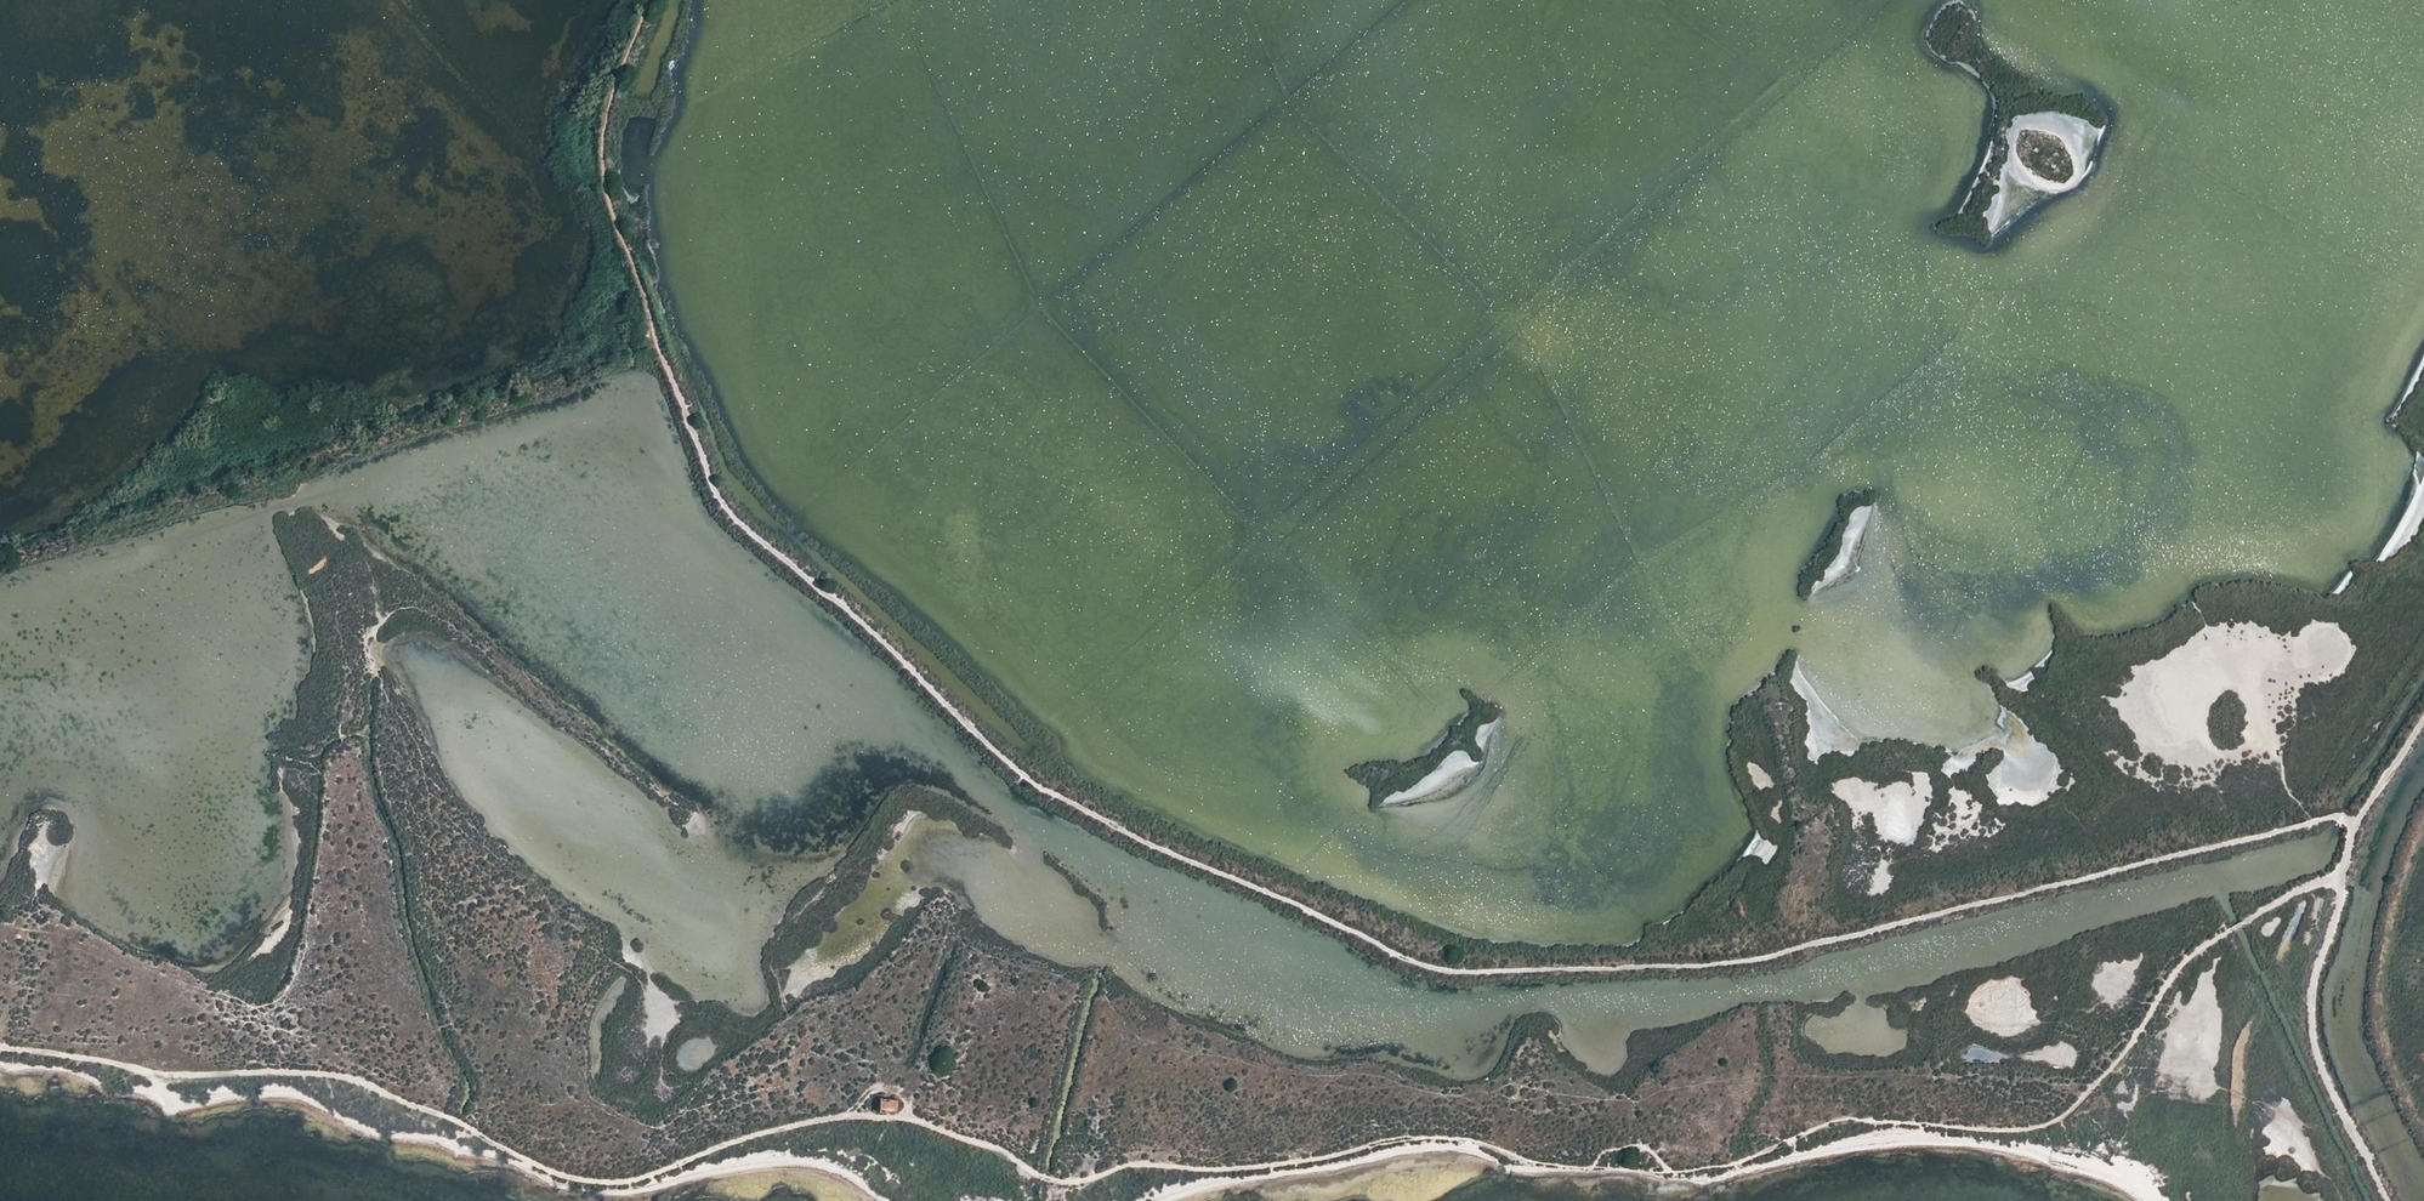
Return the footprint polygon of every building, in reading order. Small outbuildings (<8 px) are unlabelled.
[(704,830),(700,817),(684,822),(689,835),(704,830)] [(334,1098),(330,1082),(320,1084),(323,1100),(334,1098)] [(895,1112),(895,1098),(880,1097),(879,1111),(895,1112)]
